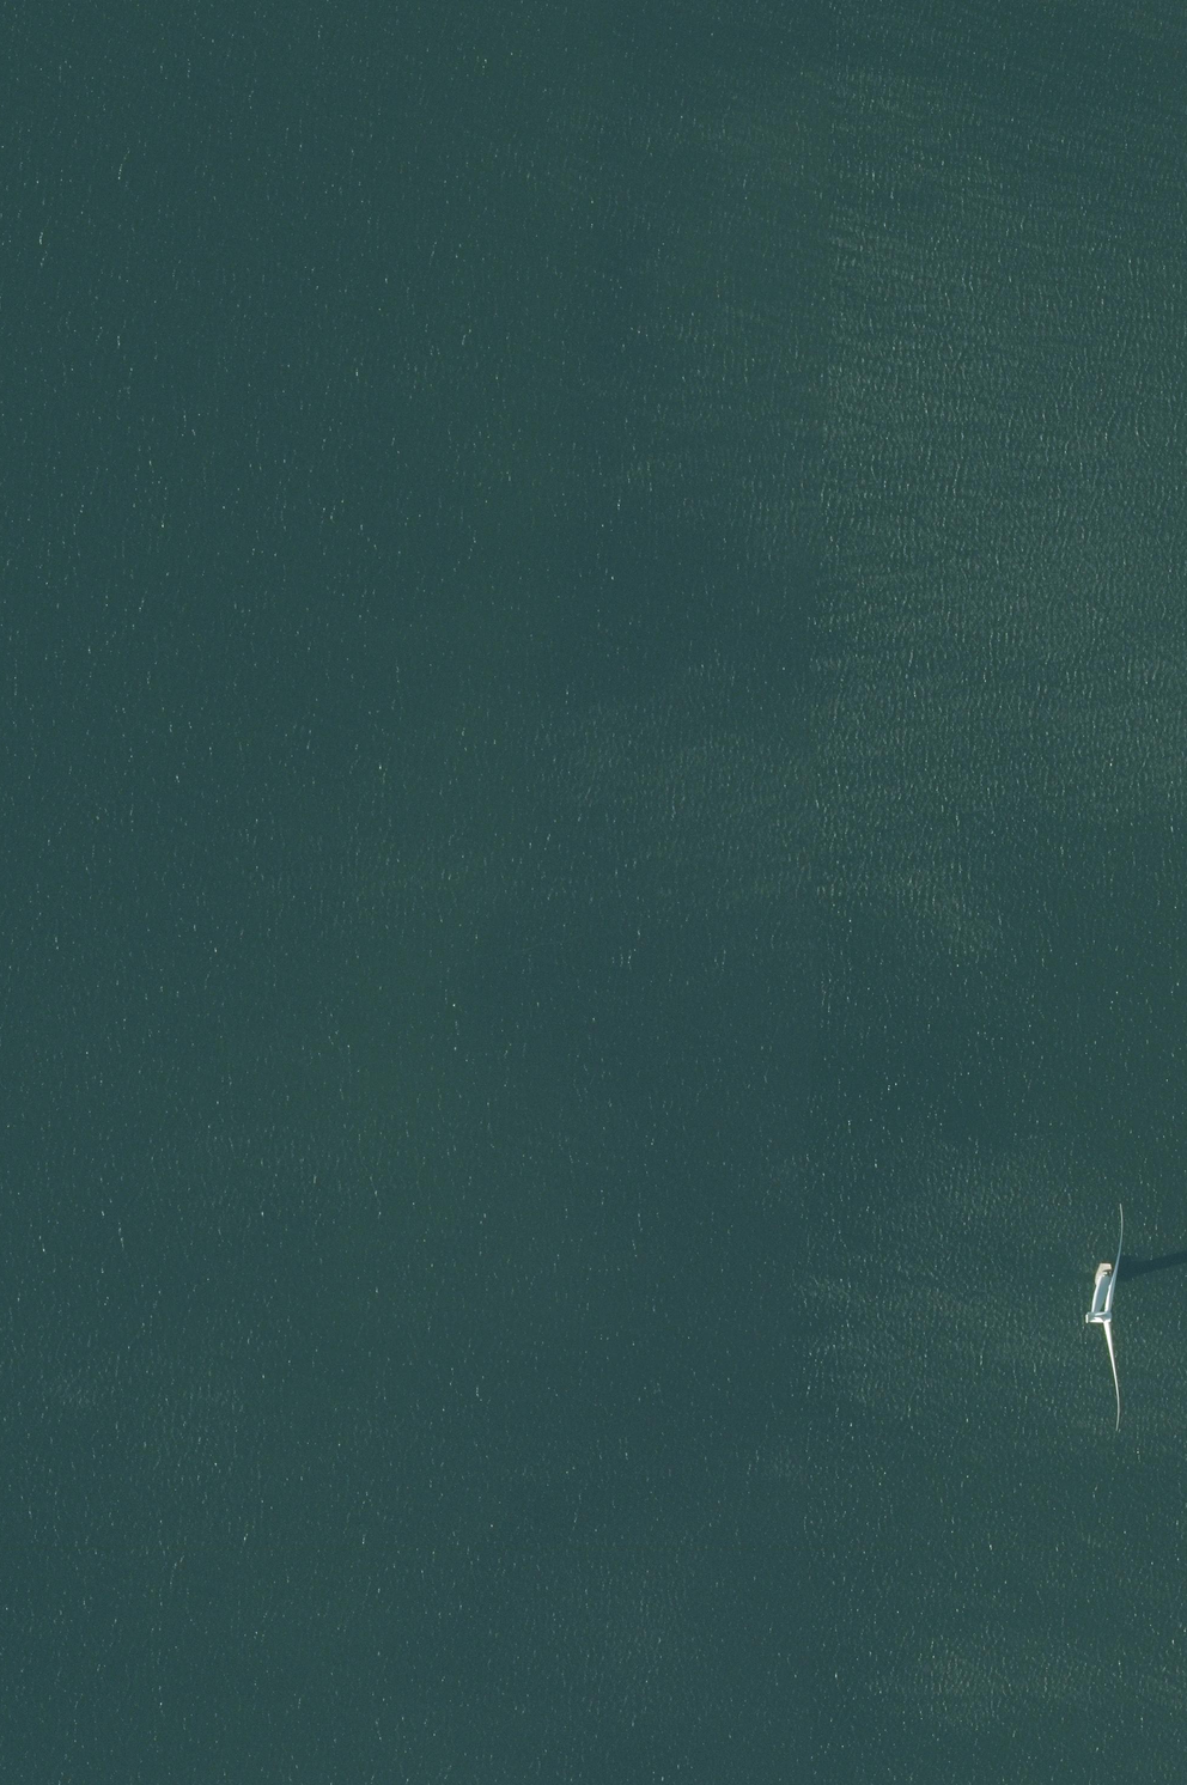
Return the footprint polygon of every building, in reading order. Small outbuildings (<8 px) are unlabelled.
[(1098,1279),(1097,1281),(1098,1284),(1100,1287),(1102,1288),(1105,1287),(1108,1286),(1109,1284),(1109,1281),(1108,1278),(1106,1276),(1103,1276),(1100,1277),(1098,1279)]
